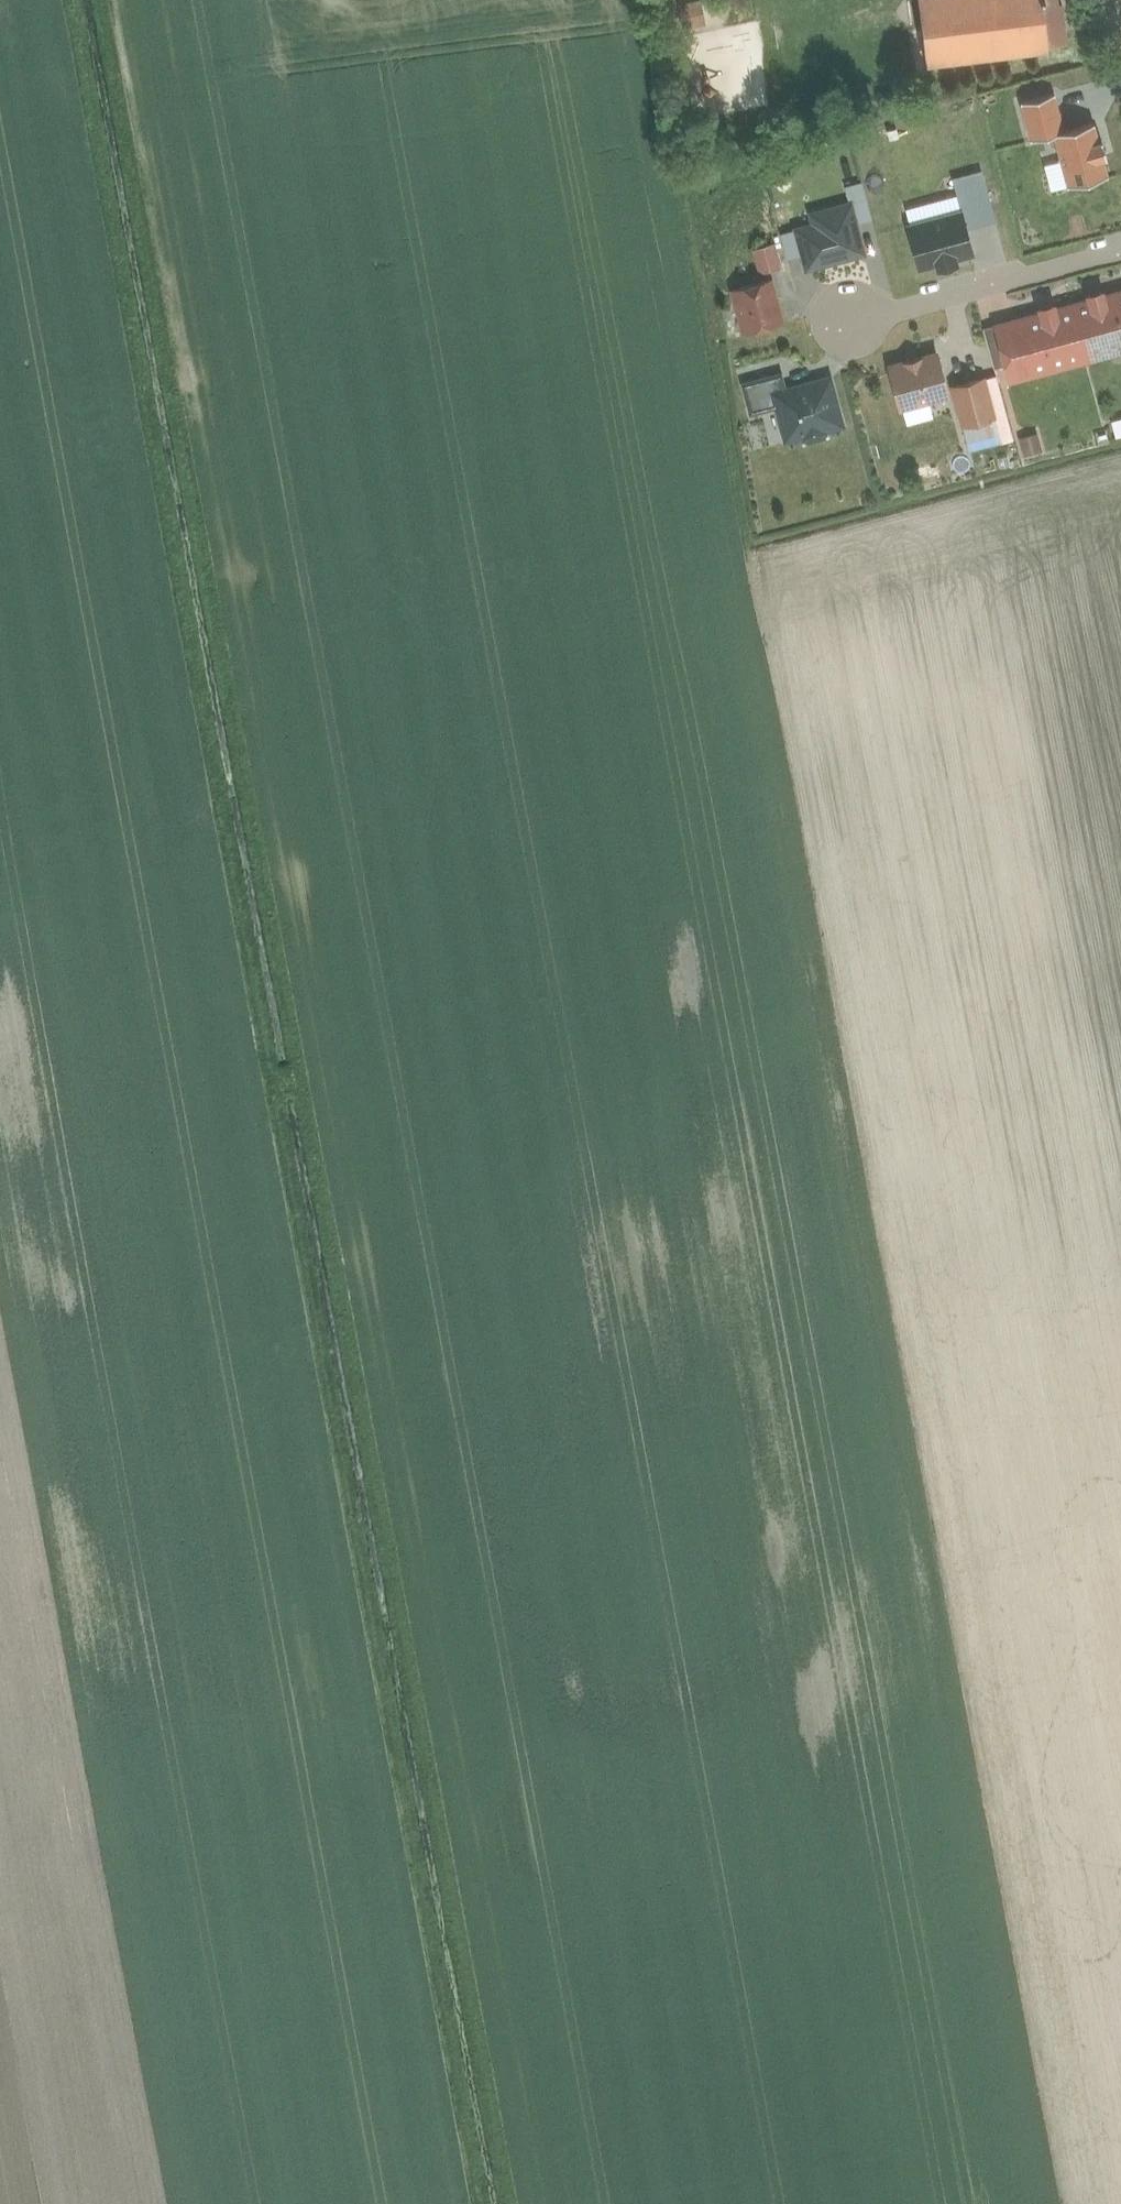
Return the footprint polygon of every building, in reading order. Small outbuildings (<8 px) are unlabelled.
[(681,26),(707,18),(702,0),(683,0),(674,3),(681,26)] [(920,59),(1062,41),(1057,0),(912,0),(920,59)] [(1054,91),(1020,100),(1029,136),(1051,130),(1063,127),(1054,91)] [(1063,127),(1051,130),(1065,184),(1110,172),(1096,118),(1063,127)] [(873,215),(864,179),(846,184),(849,196),(855,220),(873,215)] [(855,220),(849,196),(809,207),(813,220),(793,225),(804,268),(864,253),(855,220)] [(776,239),(751,246),(757,270),(782,263),(776,239)] [(773,272),(727,284),(739,329),(784,317),(773,272)] [(991,322),(1007,381),(1120,351),(1120,287),(1101,293),(1099,288),(1081,293),(1082,298),(1049,307),(1048,303),(1032,307),(1033,311),(991,322)] [(939,348),(887,362),(899,407),(951,393),(949,384),(939,348)] [(784,369),(741,380),(750,411),(778,404),(774,388),(788,384),(784,369)] [(966,449),(1012,436),(994,372),(986,374),(962,380),(949,384),(951,393),(966,449)] [(788,384),(774,388),(778,404),(787,439),(845,424),(832,373),(788,384)] [(1037,430),(1019,435),(1024,453),(1041,448),(1037,430)]
